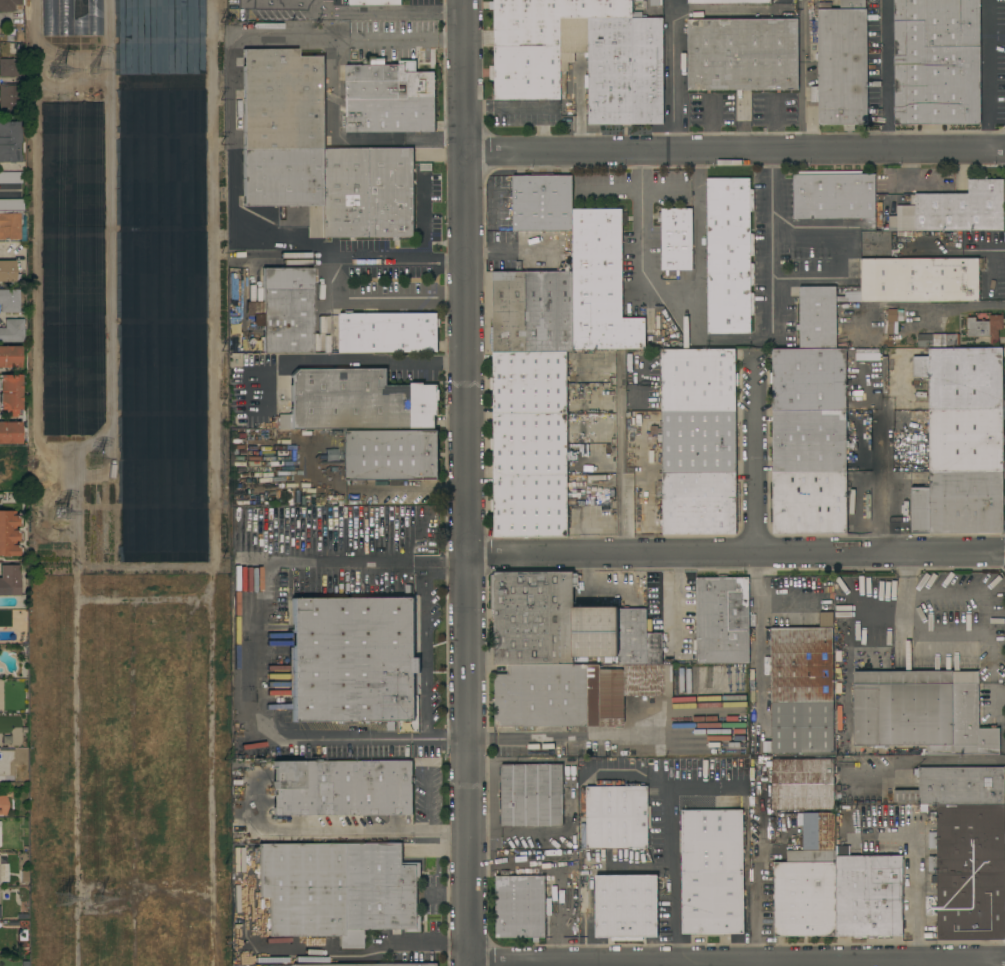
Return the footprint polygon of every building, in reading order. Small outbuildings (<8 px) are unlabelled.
[(4,12),(0,12),(0,0),(21,0),(21,5),(14,5),(14,11),(7,11),(7,12),(4,12)] [(42,35),(101,35),(101,0),(42,0),(42,35)] [(172,74),(172,55),(158,54),(151,46),(142,49),(142,48),(139,39),(131,39),(136,34),(136,17),(143,11),(139,0),(116,0),(116,73),(172,74)] [(494,38),(494,0),(632,0),(632,12),(642,12),(642,16),(646,16),(646,18),(663,18),(663,20),(560,19),(560,63),(560,71),(565,71),(566,98),(560,98),(560,100),(494,100),(494,81),(489,81),(489,66),(494,66),(494,43),(483,43),(483,38),(494,38)] [(840,9),(840,0),(865,0),(865,9),(867,9),(867,125),(854,125),(854,131),(843,131),(843,125),(818,125),(818,102),(811,102),(811,87),(818,87),(818,60),(815,60),(815,54),(818,54),(818,9),(818,2),(831,2),(831,9),(840,9)] [(895,125),(894,0),(980,0),(980,124),(895,125)] [(663,124),(632,124),(632,127),(622,127),(622,124),(588,125),(588,53),(574,53),(574,63),(560,63),(560,19),(663,20),(662,32),(663,124)] [(798,19),(798,90),(688,90),(687,20),(798,19)] [(243,149),(243,49),(297,49),(297,56),(324,56),(325,149),(243,149)] [(10,76),(0,76),(0,59),(23,59),(23,76),(13,76),(13,78),(10,78),(10,76)] [(346,132),(346,65),(405,65),(405,72),(435,72),(435,132),(346,132)] [(23,116),(0,116),(0,83),(23,83),(23,116)] [(20,163),(0,163),(0,122),(18,122),(18,128),(20,128),(20,142),(18,142),(18,155),(20,155),(20,163)] [(413,148),(413,237),(399,237),(399,240),(394,240),(394,237),(325,238),(325,205),(244,206),(243,149),(325,149),(413,148)] [(794,219),(793,175),(791,175),(791,172),(861,171),(861,174),(875,174),(875,213),(875,219),(794,219)] [(21,183),(0,183),(0,172),(21,172),(21,183)] [(572,176),(572,231),(513,231),(513,176),(572,176)] [(875,213),(888,212),(888,216),(897,216),(896,206),(910,206),(910,195),(915,195),(915,194),(968,194),(968,180),(978,180),(978,176),(987,176),(987,180),(1004,179),(1004,231),(875,231),(875,219),(875,213)] [(750,189),(753,189),(753,212),(750,212),(750,234),(753,234),(754,256),(750,256),(750,264),(754,264),(754,286),(750,286),(750,293),(754,293),(754,315),(750,315),(750,334),(707,335),(707,179),(750,179),(750,189)] [(23,211),(0,211),(0,199),(23,199),(23,211)] [(574,209),(623,209),(623,318),(645,318),(646,349),(573,349),(574,271),(574,209)] [(692,270),(661,270),(661,222),(657,222),(657,213),(661,213),(661,209),(692,209),(692,270)] [(20,239),(0,239),(0,213),(20,213),(20,239)] [(559,232),(571,232),(571,263),(559,263),(559,232)] [(861,302),(844,302),(844,297),(846,297),(846,296),(849,296),(848,287),(861,287),(861,259),(983,259),(983,270),(979,270),(979,302),(861,302)] [(14,282),(0,282),(0,261),(14,261),(14,274),(19,274),(19,281),(14,281),(14,282)] [(312,353),(262,354),(262,326),(253,326),(253,316),(245,316),(245,302),(262,302),(262,268),(311,268),(312,353)] [(490,352),(490,328),(493,328),(493,272),(574,271),(573,349),(573,352),(567,352),(493,351),(490,352)] [(836,348),(799,349),(799,330),(796,330),(796,325),(799,325),(799,287),(836,286),(836,348)] [(19,312),(0,312),(0,304),(0,290),(19,290),(19,312)] [(897,309),(897,310),(903,310),(903,321),(897,322),(897,334),(893,334),(893,336),(886,335),(888,310),(897,309)] [(339,353),(339,314),(344,314),(344,311),(353,311),(353,314),(437,313),(437,319),(440,319),(440,327),(438,327),(438,352),(339,353)] [(998,346),(990,346),(990,338),(987,338),(986,338),(984,338),(983,338),(967,338),(967,318),(976,318),(976,322),(981,322),(981,320),(985,320),(985,322),(989,322),(989,316),(997,316),(997,313),(1002,313),(1002,316),(1003,316),(1003,319),(1004,319),(1004,323),(1003,323),(1003,326),(1003,330),(998,330),(998,346)] [(23,342),(0,342),(0,328),(5,328),(5,319),(24,319),(23,342)] [(926,334),(932,334),(946,334),(946,335),(955,335),(955,333),(957,333),(957,335),(959,335),(959,347),(946,347),(946,348),(933,348),(933,347),(918,347),(917,334),(926,334)] [(5,368),(0,368),(0,346),(20,346),(20,367),(14,367),(14,368),(5,368)] [(929,410),(929,396),(926,396),(926,387),(927,387),(927,379),(923,380),(923,377),(919,377),(919,380),(914,380),(914,378),(912,378),(912,357),(928,357),(928,348),(933,348),(946,348),(1002,348),(1003,410),(929,410)] [(661,350),(735,349),(735,412),(662,412),(661,350)] [(772,411),(772,349),(855,349),(855,374),(846,374),(846,411),(772,411)] [(567,352),(568,537),(494,537),(494,512),(490,512),(490,499),(494,499),(493,451),(490,451),(490,439),(493,439),(493,390),(489,390),(489,378),(493,378),(493,351),(567,352)] [(387,369),(387,385),(411,385),(411,384),(424,384),(424,385),(438,385),(438,390),(439,390),(439,401),(438,401),(438,415),(435,415),(435,429),(278,429),(278,415),(291,415),(290,375),(296,369),(387,369)] [(20,410),(0,409),(0,404),(0,395),(0,390),(0,374),(21,374),(20,410)] [(1003,473),(929,473),(929,410),(1003,410),(1003,473)] [(773,472),(772,411),(846,411),(846,471),(773,472)] [(662,442),(657,442),(657,435),(650,435),(650,426),(657,426),(657,428),(662,428),(662,426),(660,426),(659,421),(662,421),(662,412),(735,412),(736,474),(662,474),(662,458),(660,458),(660,448),(662,448),(662,442)] [(20,444),(0,443),(0,422),(21,422),(20,444)] [(439,480),(346,480),(346,430),(439,430),(439,480)] [(847,534),(773,534),(773,472),(846,471),(847,534)] [(1003,473),(1003,533),(911,534),(911,487),(929,487),(929,473),(1003,473)] [(736,534),(663,534),(662,496),(658,496),(657,481),(662,481),(662,474),(736,474),(736,534)] [(605,505),(595,505),(595,493),(605,493),(605,505)] [(9,557),(0,557),(0,511),(10,511),(10,515),(17,515),(17,526),(14,526),(14,530),(17,530),(17,541),(15,541),(15,545),(17,545),(18,556),(9,556),(9,557)] [(18,595),(0,596),(0,565),(18,565),(18,595)] [(646,664),(618,664),(618,657),(573,657),(573,665),(494,665),(494,618),(492,618),(492,609),(491,609),(491,575),(494,575),(494,572),(573,572),(573,574),(577,574),(577,575),(578,575),(578,586),(577,586),(577,587),(573,587),(573,607),(617,607),(617,609),(646,609),(646,633),(646,664)] [(749,663),(697,664),(696,650),(693,650),(693,640),(696,640),(696,578),(717,578),(717,575),(727,575),(727,577),(749,577),(749,663)] [(415,658),(421,658),(421,673),(415,673),(415,721),(292,721),(292,697),(288,697),(288,648),(292,648),(291,598),(415,597),(415,658)] [(819,628),(819,612),(833,612),(833,628),(832,628),(834,752),(772,753),(771,628),(819,628)] [(662,633),(662,664),(646,664),(646,633),(662,633)] [(494,706),(492,706),(492,699),(495,699),(494,674),(507,674),(507,665),(600,665),(600,670),(624,670),(624,665),(672,664),(673,696),(624,696),(624,726),(606,727),(606,726),(494,727),(494,706)] [(952,671),(978,671),(979,729),(991,728),(991,725),(996,725),(996,729),(1000,729),(1000,754),(927,755),(927,745),(884,746),(884,749),(879,749),(879,748),(874,748),(874,746),(854,746),(854,708),(851,708),(851,693),(854,693),(853,672),(952,671)] [(772,810),(772,759),(797,759),(797,758),(803,758),(803,757),(828,757),(828,759),(833,759),(834,809),(772,810)] [(501,827),(501,824),(500,824),(500,816),(501,816),(501,809),(499,809),(499,801),(501,801),(501,787),(499,787),(499,782),(501,782),(501,775),(499,775),(499,767),(501,767),(501,765),(518,764),(518,759),(548,759),(548,764),(562,764),(563,775),(572,775),(572,816),(563,816),(563,826),(501,827)] [(413,815),(273,816),(272,761),(412,761),(413,815)] [(918,804),(918,803),(894,803),(894,790),(918,790),(918,768),(1004,767),(1004,804),(936,804),(918,804)] [(586,848),(586,850),(581,850),(581,826),(586,826),(586,812),(581,812),(581,787),(586,787),(595,787),(595,780),(620,780),(620,781),(624,781),(624,786),(630,786),(630,784),(645,784),(645,787),(648,787),(648,806),(651,806),(651,828),(648,828),(648,848),(586,848)] [(1004,804),(1004,834),(1004,844),(1004,900),(1004,910),(1004,940),(937,940),(936,872),(928,872),(928,856),(937,856),(937,849),(928,849),(928,832),(936,832),(936,820),(931,820),(931,813),(936,813),(936,804),(1004,804)] [(744,934),(724,934),(724,936),(702,936),(702,934),(682,934),(681,853),(679,853),(679,830),(681,830),(681,811),(743,810),(744,934)] [(834,850),(803,851),(802,813),(834,813),(834,850)] [(573,830),(573,823),(578,823),(578,847),(568,847),(568,831),(573,830)] [(403,863),(421,863),(421,880),(417,880),(417,915),(421,915),(421,932),(405,932),(405,930),(361,930),(361,949),(339,949),(339,936),(269,937),(269,898),(255,898),(255,888),(259,888),(259,876),(254,876),(254,848),(259,848),(259,844),(402,843),(403,863)] [(775,937),(774,863),(786,862),(786,851),(803,851),(834,850),(835,850),(836,936),(775,937)] [(902,859),(903,859),(904,877),(902,877),(903,936),(889,936),(889,939),(854,939),(854,936),(837,936),(836,856),(902,856),(902,859)] [(545,938),(539,938),(539,942),(533,942),(533,938),(496,938),(495,876),(500,876),(500,871),(509,871),(509,876),(545,876),(545,938)] [(658,937),(642,938),(643,941),(611,941),(611,938),(595,938),(595,875),(658,875),(658,937)]
